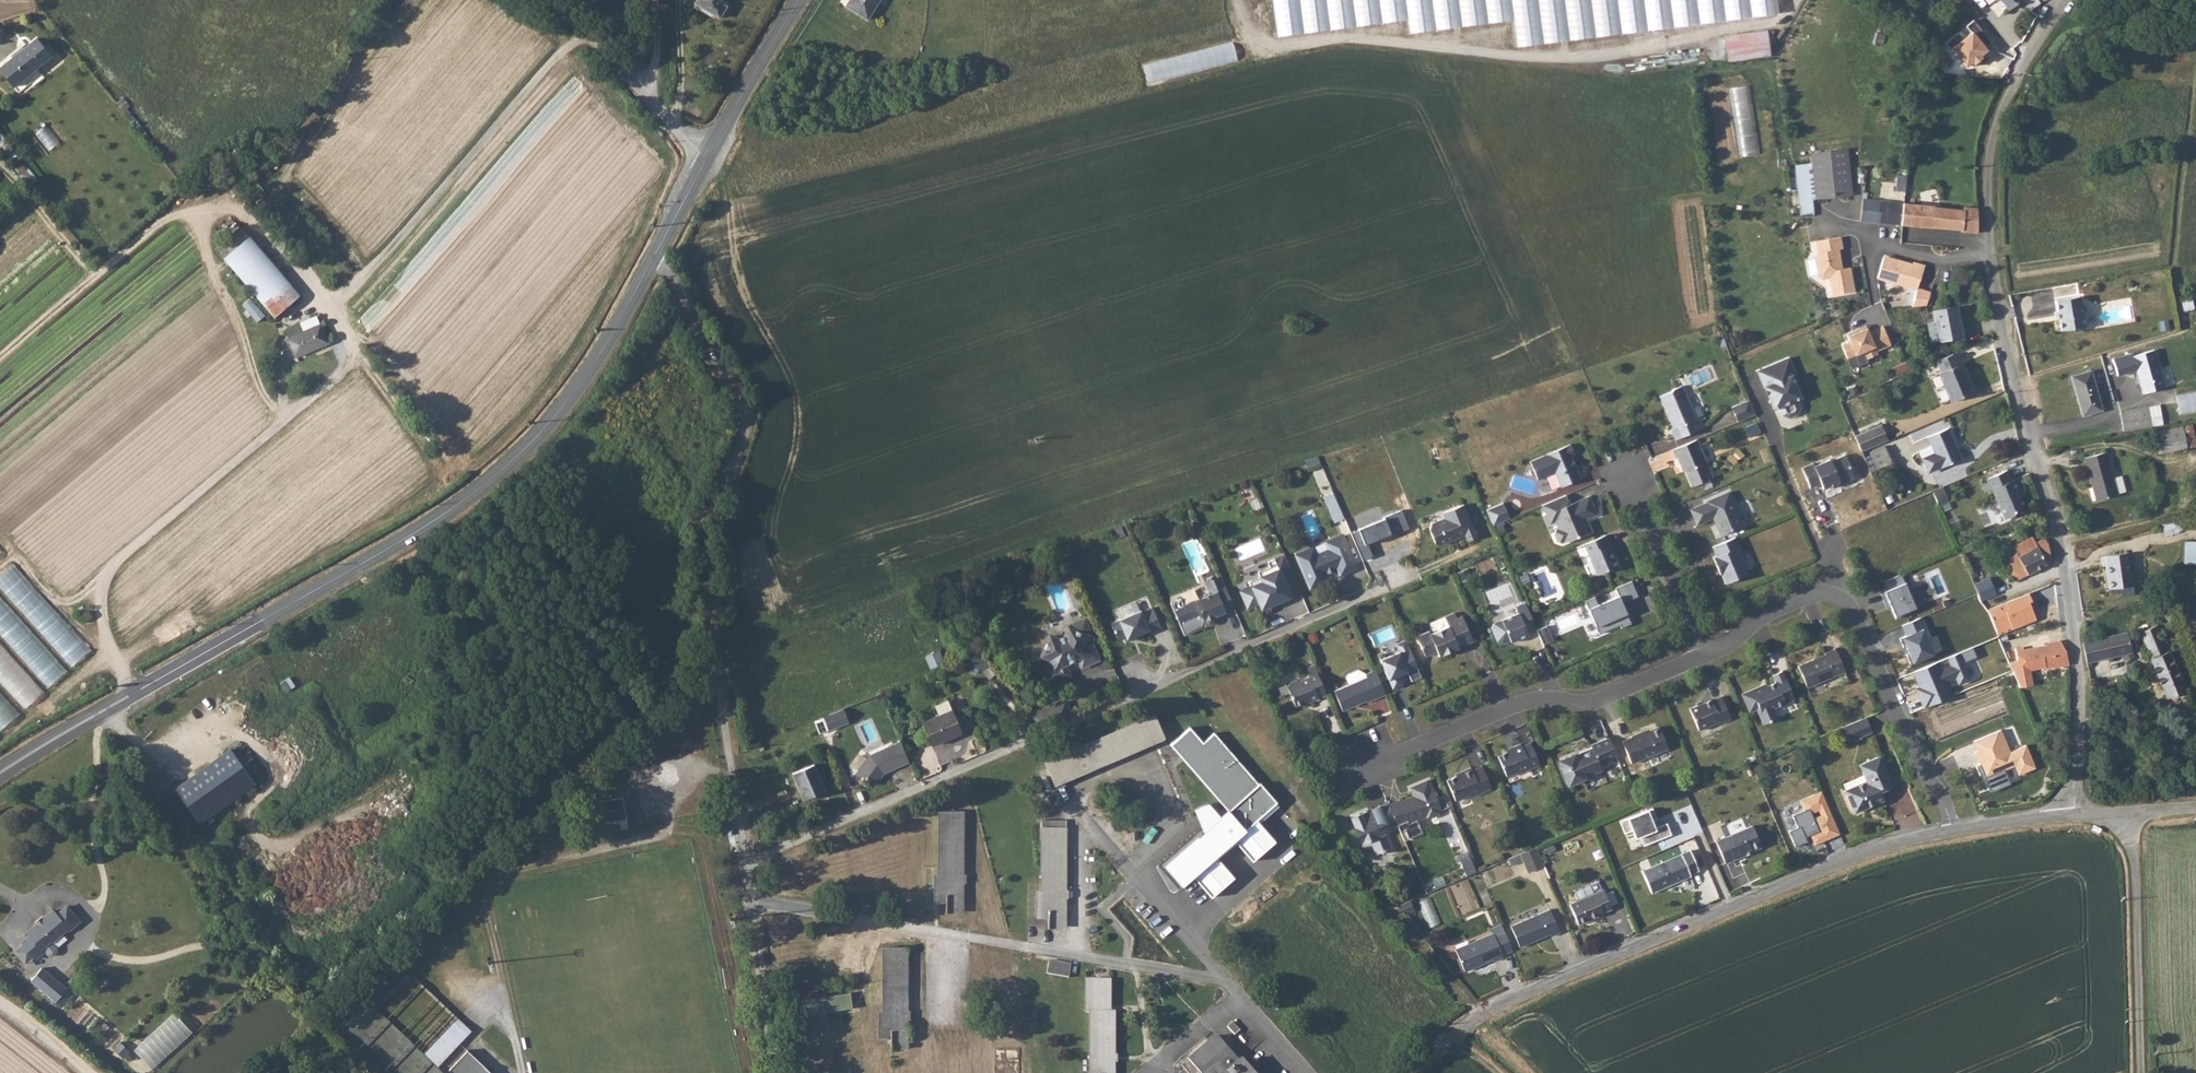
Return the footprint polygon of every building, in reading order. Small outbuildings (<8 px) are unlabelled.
[(694,4),(718,19),(726,6),(722,4),(724,0),(696,0),(694,4)] [(845,4),(865,17),(876,0),(848,0),(845,4)] [(1276,36),(1405,19),(1407,33),(1512,19),(1515,45),(1620,31),(1616,0),(1271,0),(1276,36)] [(1629,34),(1773,14),(1772,0),(1625,0),(1629,34)] [(2010,9),(2022,0),(2001,0),(2010,9)] [(2029,10),(2032,9),(2041,2),(2040,0),(2023,0),(2029,10)] [(1973,19),(1965,26),(1968,30),(1948,47),(1964,67),(1970,62),(1972,64),(1980,58),(1978,56),(1987,49),(1985,46),(1992,41),(1973,19)] [(1773,30),(1726,36),(1729,60),(1770,55),(1769,43),(1775,42),(1773,30)] [(37,39),(25,48),(35,70),(52,57),(37,39)] [(1235,43),(1145,62),(1149,81),(1239,62),(1235,43)] [(35,70),(25,48),(0,68),(16,87),(35,70)] [(984,69),(969,73),(971,81),(986,76),(984,69)] [(1750,84),(1732,88),(1737,118),(1756,115),(1750,84)] [(49,150),(60,141),(47,125),(36,133),(49,150)] [(1845,153),(1816,156),(1820,196),(1848,194),(1845,153)] [(1809,165),(1797,166),(1802,216),(1815,215),(1809,165)] [(1887,224),(1889,202),(1867,200),(1864,222),(1887,224)] [(1889,202),(1887,224),(1902,226),(1904,204),(1889,202)] [(1904,204),(1902,226),(1961,230),(1963,209),(1955,209),(1904,204)] [(1961,230),(1961,233),(1979,234),(1979,209),(1963,207),(1963,209),(1961,230)] [(1903,226),(1903,241),(1912,242),(1913,227),(1903,226)] [(250,236),(225,258),(275,317),(301,295),(250,236)] [(1840,238),(1816,243),(1818,254),(1815,259),(1819,277),(1823,280),(1830,279),(1834,297),(1855,292),(1850,269),(1843,270),(1839,271),(1838,266),(1840,266),(1841,264),(1839,251),(1842,250),(1840,238)] [(1878,279),(1918,289),(1925,266),(1914,263),(1913,265),(1898,261),(1898,262),(1884,258),(1878,279)] [(1918,289),(1913,307),(1927,306),(1931,293),(1918,289)] [(2079,297),(2056,300),(2061,331),(2070,330),(2074,333),(2081,332),(2084,328),(2079,297)] [(1935,322),(1926,324),(1931,345),(1963,338),(1957,307),(1933,312),(1935,322)] [(320,324),(288,338),(296,357),(329,341),(320,324)] [(1860,329),(1848,334),(1851,343),(1843,346),(1848,359),(1865,352),(1868,360),(1879,355),(1878,352),(1892,346),(1884,327),(1870,333),(1868,329),(1861,332),(1860,329)] [(2132,355),(2113,361),(2118,378),(2137,372),(2144,395),(2166,389),(2155,351),(2133,357),(2132,355)] [(1954,354),(1937,361),(1942,372),(1939,374),(1951,402),(1974,393),(1963,364),(1959,366),(1954,354)] [(1790,360),(1759,373),(1766,389),(1769,388),(1772,397),(1770,398),(1775,411),(1780,409),(1786,421),(1802,415),(1797,402),(1803,399),(1793,378),(1797,376),(1790,360)] [(2093,371),(2073,378),(2084,416),(2103,411),(2093,371)] [(2179,392),(2180,412),(2195,411),(2195,391),(2179,392)] [(1671,431),(1675,441),(1703,429),(1699,419),(1697,420),(1686,396),(1663,406),(1670,421),(1671,421),(1675,430),(1671,431)] [(1733,408),(1739,423),(1756,416),(1750,401),(1733,408)] [(2160,406),(2149,408),(2152,428),(2163,425),(2160,406)] [(2152,428),(2149,408),(2122,413),(2125,433),(2152,428)] [(1882,425),(1856,435),(1862,452),(1888,441),(1882,425)] [(2155,431),(2159,454),(2185,449),(2195,447),(2195,443),(2193,425),(2186,426),(2155,431)] [(1932,471),(1941,468),(1962,459),(1949,428),(1928,437),(1934,453),(1922,458),(1926,467),(1932,471)] [(1697,441),(1673,451),(1677,460),(1678,459),(1681,468),(1683,467),(1692,488),(1714,479),(1697,441)] [(1575,455),(1571,446),(1530,463),(1538,481),(1555,474),(1561,488),(1579,482),(1580,478),(1571,457),(1575,455)] [(1870,469),(1891,464),(1887,447),(1866,452),(1870,469)] [(2106,453),(2085,459),(2097,502),(2118,495),(2106,453)] [(1802,469),(1811,489),(1822,484),(1824,489),(1839,483),(1840,484),(1855,478),(1845,456),(1831,462),(1830,460),(1815,467),(1813,464),(1802,469)] [(2008,470),(1984,480),(1988,492),(1992,490),(2005,519),(2014,516),(2015,513),(2025,508),(2017,491),(2020,490),(2015,479),(2012,481),(2008,470)] [(2118,493),(2126,491),(2122,476),(2115,478),(2118,493)] [(1334,493),(1322,498),(1334,523),(1345,518),(1334,493)] [(1707,504),(1691,511),(1698,526),(1714,519),(1716,526),(1718,525),(1723,535),(1744,526),(1730,493),(1707,503),(1707,504)] [(1946,493),(1935,497),(1939,506),(1949,502),(1946,493)] [(1575,504),(1571,494),(1548,504),(1552,515),(1557,513),(1560,521),(1563,520),(1565,527),(1561,529),(1560,533),(1563,541),(1567,542),(1569,541),(1570,542),(1597,531),(1594,523),(1590,524),(1588,520),(1603,514),(1595,496),(1575,504)] [(1503,505),(1487,512),(1494,527),(1510,520),(1503,505)] [(1432,525),(1430,531),(1436,544),(1441,546),(1453,541),(1451,538),(1464,532),(1468,542),(1477,538),(1464,506),(1442,515),(1444,520),(1432,525)] [(1349,531),(1362,563),(1374,558),(1368,543),(1409,527),(1402,510),(1349,531)] [(1313,550),(1297,557),(1311,589),(1327,582),(1324,575),(1338,569),(1341,577),(1357,570),(1344,537),(1327,544),(1330,551),(1317,557),(1313,550)] [(1607,537),(1584,546),(1598,577),(1608,572),(1612,573),(1619,570),(1612,554),(1613,553),(1607,537)] [(2053,563),(2050,546),(2045,537),(2036,542),(2033,538),(2015,548),(2019,556),(2008,562),(2018,582),(2053,563)] [(1750,574),(1737,539),(1713,547),(1727,583),(1750,574)] [(2186,540),(2185,563),(2195,564),(2195,540),(2186,540)] [(2107,567),(2110,589),(2135,585),(2130,553),(2102,556),(2103,567),(2107,567)] [(1291,598),(1301,594),(1285,558),(1285,557),(1269,564),(1271,569),(1259,574),(1261,579),(1250,583),(1252,588),(1241,593),(1248,610),(1260,605),(1270,601),(1272,607),(1291,599),(1291,598)] [(1902,575),(1881,583),(1894,614),(1914,606),(1902,575)] [(1996,595),(1989,577),(1972,584),(1980,602),(1996,595)] [(1236,612),(1222,578),(1207,585),(1211,596),(1189,605),(1194,618),(1202,615),(1205,622),(1220,616),(1221,618),(1236,612)] [(1632,580),(1615,587),(1618,595),(1587,607),(1597,632),(1619,623),(1621,627),(1630,623),(1622,603),(1638,597),(1632,580)] [(1534,624),(1526,605),(1517,609),(1519,615),(1494,625),(1492,630),(1498,643),(1503,645),(1517,639),(1517,641),(1529,636),(1528,633),(1536,630),(1534,624)] [(2001,607),(1986,613),(1989,621),(1996,636),(2011,630),(2011,632),(2035,623),(2028,605),(2008,613),(2005,605),(2001,607)] [(1142,611),(1112,624),(1118,640),(1126,637),(1127,640),(1136,636),(1137,639),(1150,633),(1151,634),(1162,629),(1153,608),(1142,612),(1142,611)] [(1458,650),(1473,643),(1462,618),(1457,621),(1455,615),(1445,619),(1449,629),(1431,636),(1430,633),(1417,639),(1426,659),(1438,654),(1440,658),(1452,653),(1451,650),(1457,648),(1458,650)] [(1920,617),(1902,624),(1906,634),(1900,637),(1911,662),(1932,653),(1921,629),(1925,628),(1920,617)] [(1049,638),(1042,659),(1051,663),(1055,671),(1047,674),(1052,686),(1071,678),(1067,668),(1069,663),(1075,660),(1079,662),(1083,669),(1098,663),(1089,640),(1083,637),(1084,637),(1088,635),(1084,624),(1069,630),(1068,632),(1065,638),(1056,641),(1049,638)] [(2160,626),(2142,633),(2169,698),(2186,691),(2160,626)] [(2129,633),(2085,644),(2089,662),(2133,652),(2129,633)] [(1934,653),(1944,650),(1940,634),(1930,637),(1934,653)] [(1403,635),(1393,639),(1396,646),(1377,654),(1393,692),(1404,687),(1400,677),(1407,674),(1411,684),(1422,680),(1403,635)] [(2061,642),(2025,649),(2031,671),(2046,667),(2047,669),(2069,664),(2068,653),(2061,642)] [(1971,648),(1946,658),(1949,665),(1940,669),(1937,661),(1911,671),(1918,687),(1913,689),(1921,708),(1952,695),(1947,682),(1955,678),(1957,684),(1970,679),(1963,662),(1975,657),(1971,648)] [(2031,671),(2025,649),(2021,650),(2026,672),(2031,671)] [(932,668),(945,663),(940,650),(927,656),(932,668)] [(1815,660),(1799,667),(1808,689),(1846,673),(1836,650),(1826,654),(1827,658),(1816,662),(1815,660)] [(1310,678),(1299,683),(1296,682),(1290,685),(1289,687),(1287,688),(1295,708),(1309,702),(1310,704),(1326,697),(1317,675),(1314,668),(1309,670),(1308,674),(1310,678)] [(1386,697),(1375,672),(1366,676),(1358,673),(1348,677),(1347,680),(1350,687),(1334,693),(1343,713),(1367,704),(1367,705),(1386,697)] [(1762,688),(1742,696),(1750,714),(1760,710),(1762,714),(1759,715),(1764,727),(1778,721),(1774,713),(1776,709),(1795,701),(1783,673),(1773,677),(1776,684),(1762,690),(1762,688)] [(1731,720),(1722,698),(1712,702),(1712,701),(1691,710),(1700,732),(1721,722),(1721,724),(1731,720)] [(1171,706),(1154,715),(1164,739),(1170,745),(1190,728),(1171,706)] [(815,720),(820,734),(850,722),(845,708),(815,720)] [(953,710),(939,716),(922,722),(932,744),(962,731),(953,710)] [(964,730),(973,727),(968,712),(959,715),(964,730)] [(1055,785),(1164,739),(1154,715),(1045,760),(1055,785)] [(1867,720),(1844,729),(1851,745),(1873,735),(1867,720)] [(2004,728),(2010,750),(2015,748),(2014,743),(2021,741),(2016,725),(2004,728)] [(1190,728),(1170,745),(1222,805),(1244,788),(1190,728)] [(1632,738),(1623,742),(1632,764),(1669,749),(1660,728),(1643,735),(1642,733),(1632,738)] [(2001,729),(1972,741),(1976,750),(1974,752),(1990,791),(2009,783),(2003,770),(2015,765),(2019,774),(2036,767),(2026,744),(2010,751),(2001,729)] [(1618,758),(1609,738),(1591,746),(1592,749),(1580,754),(1582,757),(1577,759),(1576,755),(1560,762),(1569,786),(1585,779),(1583,774),(1588,772),(1589,774),(1593,776),(1600,773),(1602,769),(1600,765),(1618,758)] [(870,756),(857,772),(875,786),(881,778),(880,776),(909,763),(901,743),(870,756)] [(1540,766),(1530,744),(1522,748),(1521,745),(1512,749),(1512,751),(1498,757),(1507,778),(1520,772),(1521,774),(1540,766)] [(234,746),(178,785),(202,818),(257,778),(234,746)] [(1894,787),(1882,757),(1861,766),(1868,782),(1845,791),(1854,812),(1858,813),(1867,809),(1868,807),(1874,804),(1876,805),(1885,802),(1881,793),(1894,787)] [(813,764),(792,772),(804,799),(825,790),(813,764)] [(1462,775),(1447,781),(1456,802),(1470,796),(1471,798),(1491,789),(1482,767),(1472,771),(1471,769),(1461,773),(1462,775)] [(1184,778),(1163,796),(1181,817),(1202,798),(1184,778)] [(1399,801),(1389,806),(1395,820),(1398,827),(1423,816),(1424,819),(1426,818),(1429,820),(1438,816),(1440,812),(1441,811),(1432,789),(1431,790),(1428,781),(1410,789),(1413,797),(1400,803),(1399,801)] [(1227,811),(1168,863),(1187,883),(1279,803),(1260,783),(1227,811)] [(1789,830),(1796,846),(1806,841),(1804,837),(1810,834),(1815,846),(1842,834),(1823,789),(1797,800),(1802,810),(1791,814),(1797,827),(1789,830)] [(623,797),(595,802),(599,824),(626,819),(623,797)] [(1389,806),(1388,804),(1365,813),(1366,815),(1361,817),(1361,815),(1351,819),(1361,845),(1370,841),(1376,855),(1381,852),(1382,855),(1386,853),(1385,850),(1390,848),(1381,826),(1395,820),(1389,806)] [(1653,810),(1621,823),(1626,834),(1633,831),(1636,839),(1640,837),(1644,847),(1672,836),(1667,825),(1656,829),(1653,822),(1658,820),(1653,810)] [(935,873),(934,902),(947,902),(947,912),(963,912),(964,811),(940,812),(939,873),(935,873)] [(1910,815),(1895,819),(1897,827),(1912,823),(1910,815)] [(1743,819),(1729,824),(1732,832),(1746,827),(1743,819)] [(1753,825),(1717,841),(1728,865),(1748,856),(1746,853),(1763,847),(1753,825)] [(1067,827),(1042,827),(1042,890),(1037,891),(1037,917),(1050,918),(1050,928),(1066,928),(1067,827)] [(1536,848),(1522,854),(1529,872),(1544,866),(1536,848)] [(1692,851),(1643,872),(1652,893),(1691,877),(1690,874),(1700,871),(1692,851)] [(1604,890),(1570,904),(1580,926),(1605,915),(1604,912),(1613,909),(1604,890)] [(1432,897),(1421,901),(1430,926),(1441,923),(1432,897)] [(1410,901),(1396,907),(1403,915),(1414,911),(1410,901)] [(21,942),(36,959),(44,952),(41,949),(66,928),(69,931),(80,922),(67,906),(57,915),(53,910),(44,918),(36,925),(27,933),(29,935),(21,942)] [(1550,910),(1512,926),(1521,948),(1549,935),(1551,938),(1560,935),(1550,910)] [(1504,930),(1493,934),(1456,950),(1466,971),(1492,960),(1493,962),(1504,958),(1503,956),(1513,952),(1504,930)] [(890,1040),(890,1050),(908,1051),(908,950),(883,949),(883,1012),(878,1012),(878,1039),(890,1040)] [(1072,961),(1050,959),(1048,972),(1070,975),(1072,961)] [(63,1007),(75,993),(43,966),(31,979),(63,1007)] [(1086,1013),(1091,1013),(1091,1072),(1116,1072),(1116,1013),(1110,1012),(1111,981),(1086,980),(1086,1013)] [(802,1013),(854,1007),(852,992),(800,998),(802,1013)] [(176,1011),(135,1050),(154,1069),(194,1031),(176,1011)] [(458,1020),(425,1053),(438,1066),(472,1033),(458,1020)] [(1216,1037),(1189,1060),(1200,1072),(1253,1072),(1243,1061),(1239,1064),(1216,1037)] [(468,1051),(447,1072),(491,1072),(468,1051)]
